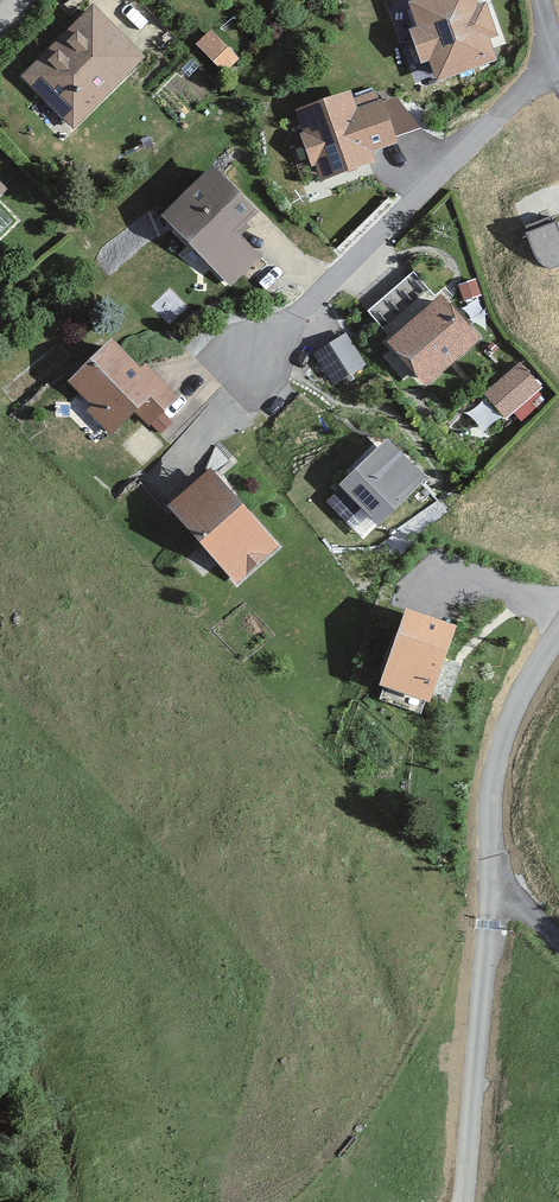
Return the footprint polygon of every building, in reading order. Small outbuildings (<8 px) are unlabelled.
[(475,0),(413,0),(409,2),(417,26),(409,29),(421,63),(429,61),(436,82),(497,60),(489,39),(498,36),(486,2),(477,5),(475,0)] [(141,62),(87,3),(10,71),(63,131),(141,62)] [(211,26),(196,40),(222,67),(237,54),(211,26)] [(352,99),(350,93),(298,111),(305,131),(299,133),(311,167),(316,165),(322,181),(377,161),(374,152),(398,143),(396,137),(421,128),(396,97),(383,101),(382,99),(379,100),(376,91),(352,99)] [(251,208),(209,169),(160,222),(231,288),(262,255),(232,228),(251,208)] [(556,221),(525,233),(534,255),(538,261),(544,266),(550,268),(557,268),(558,266),(558,230),(556,221)] [(486,338),(447,287),(381,336),(420,387),(486,338)] [(346,333),(312,354),(332,385),(365,364),(346,333)] [(174,404),(110,334),(62,378),(110,430),(132,410),(148,427),(174,404)] [(541,386),(521,361),(482,391),(503,417),(541,386)] [(423,483),(388,438),(333,481),(368,526),(423,483)] [(279,545),(208,464),(162,504),(233,585),(279,545)] [(455,625),(407,608),(381,685),(429,701),(455,625)]
